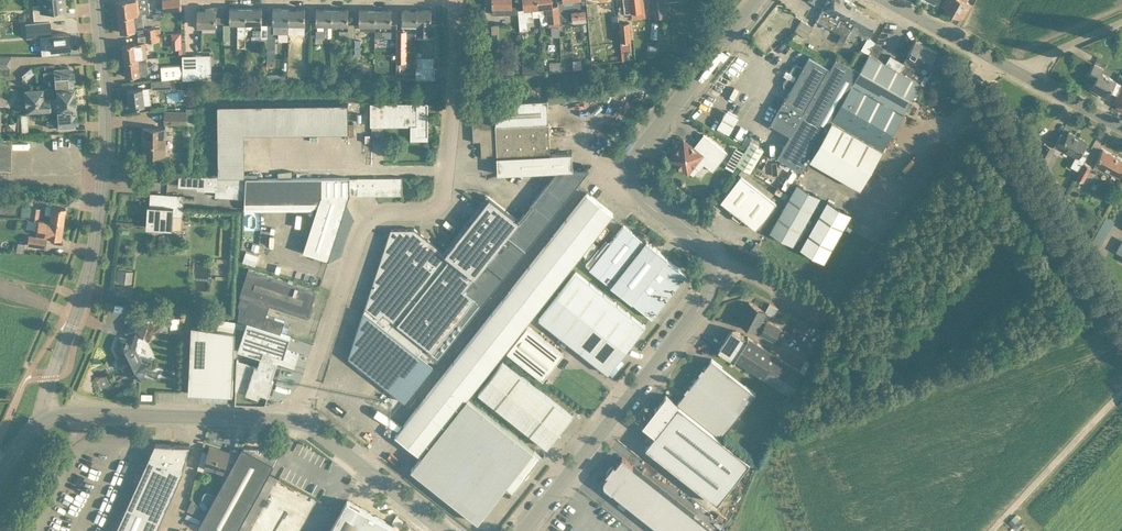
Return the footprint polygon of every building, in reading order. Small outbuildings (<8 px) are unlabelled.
[(32,5),(33,19),(50,19),(49,8),(64,7),(63,3),(65,3),(65,0),(40,0),(40,4),(32,5)] [(139,3),(139,0),(118,0),(119,16),(143,13),(150,12),(148,2),(139,3)] [(163,11),(181,9),(182,9),(181,0),(162,0),(163,11)] [(492,6),(492,14),(519,13),(518,9),(518,5),(512,5),(512,0),(492,0),(492,6)] [(519,20),(520,33),(525,32),(525,29),(528,28),(527,20),(533,20),(533,15),(540,14),(539,7),(538,0),(523,0),(524,8),(518,9),(519,13),(519,20)] [(540,14),(547,13),(549,26),(559,25),(560,19),(558,5),(553,5),(552,0),(538,0),(539,7),(540,14)] [(638,0),(623,0),(624,11),(625,13),(639,12),(639,10),(638,0)] [(655,17),(664,16),(663,1),(672,0),(653,0),(655,17)] [(826,25),(841,33),(837,40),(837,41),(832,49),(837,52),(840,45),(841,42),(842,43),(846,36),(847,36),(853,25),(861,11),(854,7),(856,4),(848,0),(827,0),(816,20),(826,25)] [(942,5),(946,7),(945,9),(952,12),(959,0),(945,0),(942,5)] [(952,12),(958,16),(959,14),(963,16),(968,6),(971,3),(966,0),(959,0),(952,12)] [(198,10),(198,21),(198,27),(216,27),(216,21),(223,21),(223,7),(206,7),(206,10),(198,10)] [(230,7),(230,18),(230,22),(238,22),(237,46),(245,46),(246,22),(246,7),(230,7)] [(262,8),(246,7),(246,22),(262,22),(262,8)] [(267,47),(275,47),(276,35),(273,35),(273,31),(289,32),(289,23),(290,8),(273,8),(273,23),(274,23),(274,25),(268,25),(267,47)] [(305,8),(290,8),(289,23),(305,23),(305,8)] [(316,8),(316,19),(316,23),(332,23),(332,8),(316,8)] [(348,24),(348,20),(348,9),(332,8),(332,23),(348,24)] [(153,18),(160,18),(168,17),(168,14),(176,13),(181,13),(181,9),(152,13),(153,18)] [(359,24),(375,24),(375,9),(359,9),(359,24)] [(391,24),(391,20),(392,9),(375,9),(375,24),(391,24)] [(416,30),(417,30),(417,10),(403,9),(402,23),(403,23),(403,30),(397,30),(397,49),(406,49),(406,30),(416,30)] [(431,10),(417,10),(417,30),(417,33),(435,33),(436,23),(431,23),(431,10)] [(578,22),(586,21),(586,17),(585,11),(571,12),(572,19),(574,19),(574,22),(578,22)] [(853,25),(847,36),(855,41),(859,34),(867,38),(877,20),(861,11),(853,25)] [(143,13),(119,16),(121,32),(135,30),(135,26),(144,25),(143,13)] [(799,45),(804,36),(806,38),(813,26),(801,19),(795,31),(789,40),(799,45)] [(49,21),(25,23),(26,37),(39,36),(41,55),(59,53),(59,49),(69,48),(68,32),(50,34),(49,21)] [(629,22),(619,22),(621,41),(621,51),(629,50),(631,50),(630,40),(629,22)] [(497,24),(486,24),(487,50),(497,50),(497,24)] [(261,42),(268,42),(268,25),(262,25),(262,28),(253,28),(252,35),(251,35),(251,40),(261,40),(261,42)] [(305,29),(297,29),(296,38),(304,38),(304,37),(310,37),(310,25),(305,25),(305,29)] [(156,34),(156,27),(148,28),(137,29),(138,36),(156,34)] [(146,49),(145,42),(157,40),(156,34),(138,36),(139,42),(122,44),(124,60),(138,59),(138,57),(146,56),(146,49)] [(1121,36),(1112,43),(1121,56),(1121,37),(1121,36)] [(898,123),(925,74),(919,71),(923,64),(930,68),(932,69),(940,55),(938,54),(935,53),(936,51),(916,39),(907,55),(903,62),(905,63),(901,71),(869,53),(832,119),(848,128),(826,168),(859,187),(898,123)] [(648,44),(647,56),(655,55),(657,45),(648,44)] [(777,156),(787,162),(802,171),(809,158),(832,119),(869,53),(860,48),(851,65),(836,57),(830,68),(809,56),(803,67),(797,64),(793,65),(789,71),(786,70),(784,74),(787,76),(783,82),(784,86),(790,90),(771,123),(790,134),(777,156)] [(184,54),(185,78),(212,78),(211,53),(184,54)] [(10,67),(10,56),(0,56),(0,67),(10,67)] [(124,60),(126,76),(140,74),(138,59),(124,60)] [(562,59),(551,60),(551,69),(562,69),(562,59)] [(182,64),(161,65),(162,78),(183,77),(182,64)] [(544,73),(543,64),(523,65),(523,74),(544,73)] [(1107,97),(1116,80),(1102,73),(1104,69),(1094,64),(1087,76),(1095,80),(1090,88),(1107,97)] [(416,66),(416,71),(416,79),(424,78),(435,78),(435,66),(416,66)] [(54,71),(44,72),(44,78),(55,77),(56,88),(73,86),(72,86),(72,80),(73,80),(72,71),(69,71),(69,68),(54,69),(54,71)] [(152,87),(164,87),(173,87),(173,79),(151,79),(152,87)] [(52,87),(42,88),(42,97),(48,97),(48,109),(55,108),(55,103),(57,103),(57,108),(75,107),(75,106),(73,86),(56,88),(56,96),(52,96),(52,87)] [(150,87),(127,89),(129,106),(152,103),(150,87)] [(42,88),(25,89),(27,111),(48,109),(48,97),(42,97),(42,88)] [(1121,108),(1121,88),(1114,103),(1121,108)] [(498,172),(558,170),(572,169),(572,152),(550,153),(550,146),(548,98),(495,101),(495,103),(472,104),(473,141),(474,141),(481,140),(482,156),(497,156),(498,172)] [(428,102),(417,102),(372,102),(372,125),(417,125),(417,135),(428,135),(428,102)] [(349,104),(218,104),(218,175),(245,175),(245,132),(349,132),(349,104)] [(58,119),(47,120),(48,126),(58,125),(59,127),(74,126),(73,123),(76,122),(76,114),(75,114),(74,107),(75,107),(57,108),(58,119)] [(186,107),(186,111),(165,110),(164,122),(185,123),(185,126),(193,126),(194,107),(186,107)] [(715,126),(727,132),(736,114),(724,108),(715,126)] [(18,123),(32,122),(32,114),(18,115),(18,123)] [(165,127),(154,127),(143,127),(143,137),(145,137),(145,154),(164,154),(165,127)] [(1088,141),(1069,131),(1066,136),(1061,133),(1055,145),(1076,156),(1071,166),(1080,170),(1084,162),(1090,151),(1084,148),(1088,141)] [(688,172),(694,165),(699,169),(704,163),(713,170),(727,152),(704,134),(703,134),(706,136),(696,149),(684,140),(670,158),(688,172)] [(8,167),(9,138),(0,138),(0,167),(8,167)] [(750,141),(737,165),(743,168),(750,172),(764,149),(750,141)] [(1035,160),(1045,165),(1055,148),(1044,142),(1035,160)] [(1095,163),(1120,177),(1121,173),(1121,160),(1103,149),(1095,163)] [(1080,170),(1076,178),(1083,181),(1091,166),(1084,162),(1080,170)] [(734,163),(730,170),(737,175),(743,168),(737,165),(734,163)] [(437,361),(584,175),(589,169),(572,169),(558,170),(518,220),(487,195),(443,250),(414,228),(391,229),(349,357),(405,401),(433,365),(427,361),(431,356),(437,361)] [(197,189),(215,190),(215,195),(245,197),(246,177),(218,176),(180,174),(179,181),(184,186),(198,187),(197,189)] [(756,228),(763,219),(777,202),(741,175),(721,201),(735,211),(732,215),(740,221),(742,217),(756,228)] [(303,251),(318,256),(329,259),(350,194),(350,178),(350,176),(246,177),(245,197),(244,201),(319,200),(303,251)] [(350,178),(350,194),(357,194),(402,194),(402,176),(357,177),(356,178),(350,178)] [(797,182),(770,230),(793,243),(820,196),(797,182)] [(150,205),(148,205),(147,227),(172,228),(173,214),(182,215),(184,194),(155,192),(155,195),(150,195),(150,205)] [(395,434),(421,455),(467,398),(613,213),(587,192),(395,434)] [(851,213),(827,200),(800,248),(824,261),(851,213)] [(48,220),(63,223),(65,207),(51,205),(51,206),(45,205),(44,213),(50,214),(48,220)] [(39,207),(32,206),(30,217),(38,218),(39,207)] [(61,230),(63,223),(48,220),(43,219),(43,220),(38,219),(35,234),(38,235),(38,237),(28,235),(27,244),(44,247),(46,238),(45,238),(46,236),(60,238),(61,230)] [(599,247),(586,264),(590,267),(589,268),(611,285),(643,311),(652,317),(686,274),(667,258),(668,257),(646,240),(645,241),(624,225),(603,251),(599,247)] [(17,242),(16,251),(23,251),(24,243),(17,242)] [(243,261),(256,264),(259,254),(246,250),(243,261)] [(239,305),(238,319),(248,322),(281,333),(285,319),(266,314),(264,318),(255,315),(259,301),(268,304),(297,314),(308,317),(317,290),(306,287),(249,268),(240,295),(241,295),(238,305),(239,305)] [(116,269),(115,281),(124,282),(131,283),(132,271),(125,270),(116,269)] [(539,318),(600,366),(608,372),(645,326),(576,271),(539,318)] [(739,321),(755,330),(756,330),(761,332),(760,333),(774,340),(780,328),(762,318),(766,310),(749,302),(744,311),(746,312),(741,322),(739,321)] [(142,380),(145,369),(148,361),(142,360),(136,346),(138,341),(137,340),(138,335),(143,337),(148,322),(131,316),(126,331),(131,333),(129,339),(120,336),(116,349),(120,357),(118,358),(123,368),(125,367),(129,375),(134,377),(133,378),(136,379),(136,378),(142,380)] [(219,317),(217,328),(192,324),(189,392),(203,392),(203,391),(223,392),(223,393),(233,394),(236,330),(236,320),(219,317)] [(798,337),(807,322),(799,317),(790,333),(798,337)] [(258,366),(247,363),(241,383),(248,386),(246,392),(259,396),(260,392),(269,394),(274,379),(272,379),(278,361),(295,367),(299,353),(287,349),(291,336),(281,333),(248,322),(239,349),(261,356),(258,366)] [(507,351),(543,379),(563,353),(528,325),(507,351)] [(803,371),(805,373),(821,339),(816,337),(799,370),(748,336),(747,338),(743,336),(744,335),(736,330),(730,331),(718,350),(734,360),(734,359),(791,395),(803,371)] [(695,380),(739,414),(756,393),(712,358),(695,380)] [(478,391),(539,439),(547,446),(572,415),(503,360),(478,391)] [(678,401),(686,408),(722,436),(739,414),(695,380),(678,401)] [(643,424),(655,434),(646,446),(717,502),(750,460),(679,404),(666,394),(643,424)] [(478,521),(505,486),(513,492),(541,456),(467,398),(421,455),(411,468),(478,521)] [(182,469),(189,444),(156,442),(115,530),(154,530),(182,469)] [(51,446),(48,452),(54,454),(56,449),(51,446)] [(221,449),(210,446),(208,453),(202,451),(197,468),(202,469),(204,464),(223,471),(229,453),(220,451),(221,449)] [(272,468),(282,449),(262,448),(260,452),(256,450),(256,448),(249,448),(243,448),(242,447),(199,525),(209,530),(237,530),(272,468)] [(604,482),(604,484),(605,486),(606,487),(662,530),(680,530),(694,514),(622,457),(615,465),(614,464),(613,463),(606,473),(607,474),(608,475),(605,479),(604,480),(604,482)] [(199,495),(194,505),(206,511),(208,506),(199,495)] [(330,530),(388,530),(392,525),(347,500),(330,530)]
